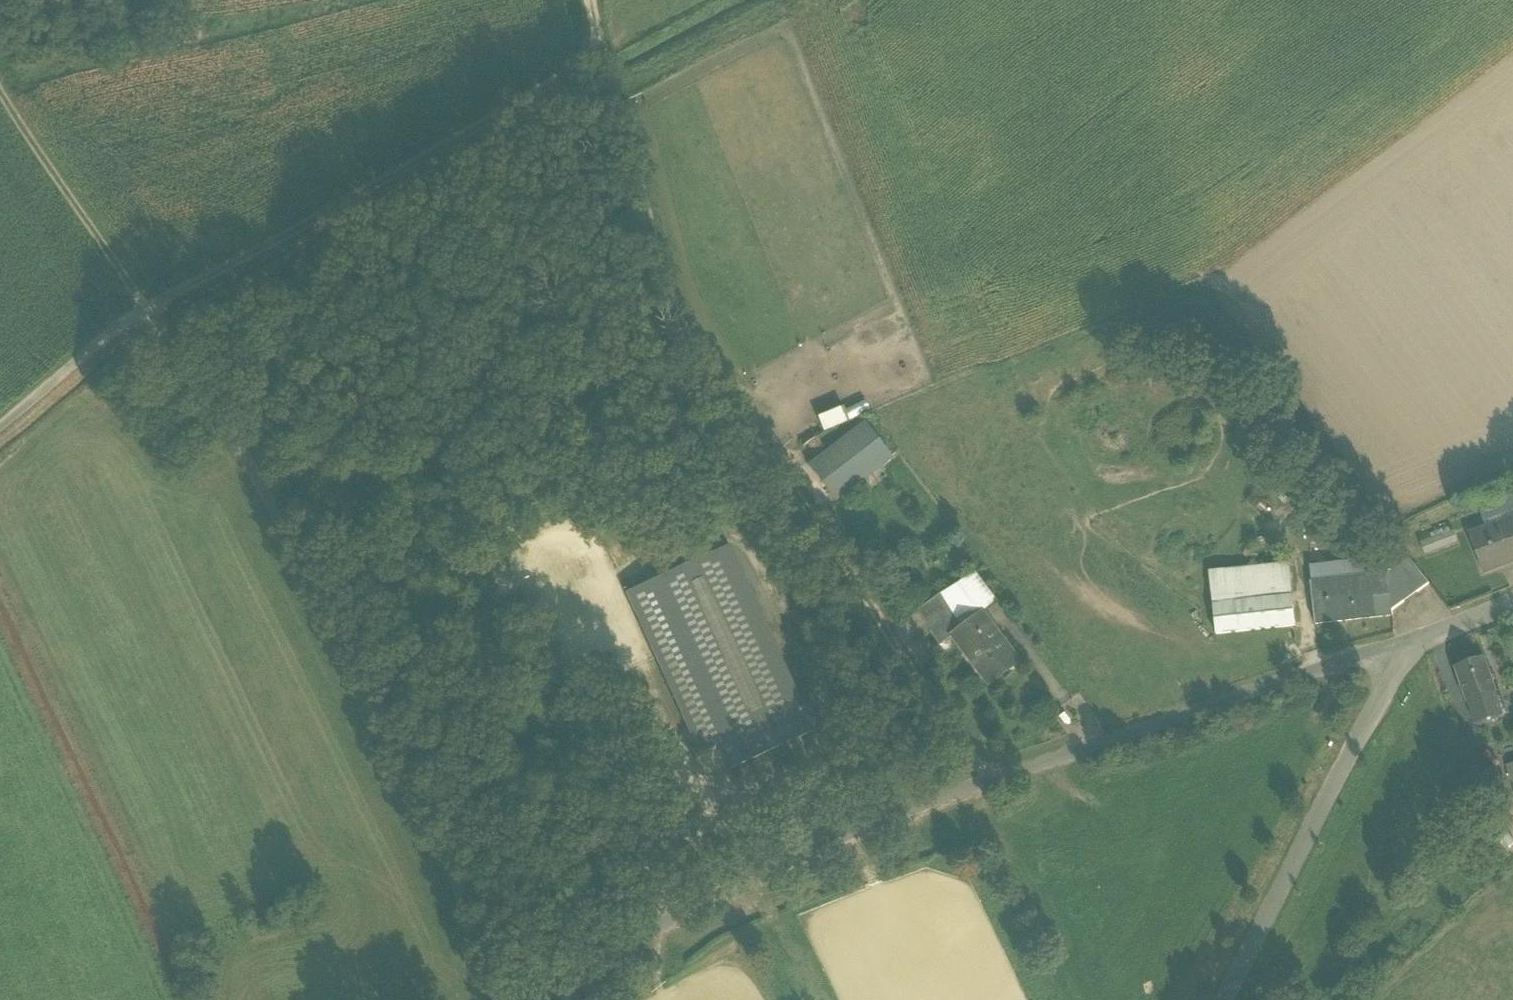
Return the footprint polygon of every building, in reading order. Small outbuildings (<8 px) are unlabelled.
[(811,420),(828,414),(817,385),(799,392),(811,420)] [(822,436),(844,427),(840,415),(817,423),(822,436)] [(863,431),(808,473),(833,505),(887,464),(863,431)] [(1512,520),(1512,499),(1483,510),(1489,528),(1512,520)] [(1336,510),(1325,524),(1333,530),(1344,516),(1336,510)] [(1469,536),(1483,573),(1512,561),(1512,520),(1489,528),(1469,536)] [(1422,546),(1426,558),(1459,545),(1454,533),(1422,546)] [(645,588),(719,749),(730,773),(813,735),(802,711),(801,712),(727,550),(645,588)] [(1410,560),(1388,575),(1392,611),(1429,584),(1410,560)] [(1323,582),(1368,577),(1366,561),(1321,566),(1323,582)] [(1289,565),(1210,574),(1213,605),(1292,596),(1289,565)] [(1323,582),(1321,566),(1311,567),(1313,583),(1323,582)] [(972,574),(938,599),(952,617),(961,629),(980,615),(995,604),(972,574)] [(1368,577),(1323,582),(1313,583),(1311,583),(1316,625),(1393,616),(1392,611),(1388,575),(1368,577)] [(719,749),(645,588),(624,597),(698,758),(719,749)] [(1292,596),(1213,605),(1217,636),(1296,627),(1292,596)] [(938,599),(915,617),(928,635),(952,617),(938,599)] [(980,615),(961,629),(962,631),(951,639),(987,687),(1017,665),(1000,641),(997,644),(988,633),(992,630),(980,615)] [(952,617),(928,635),(938,648),(951,639),(962,631),(961,629),(952,617)] [(1484,660),(1454,671),(1466,703),(1468,702),(1487,696),(1496,692),(1484,660)] [(1498,692),(1496,692),(1487,696),(1493,714),(1505,710),(1498,692)] [(1487,696),(1468,702),(1475,721),(1493,714),(1487,696)]
